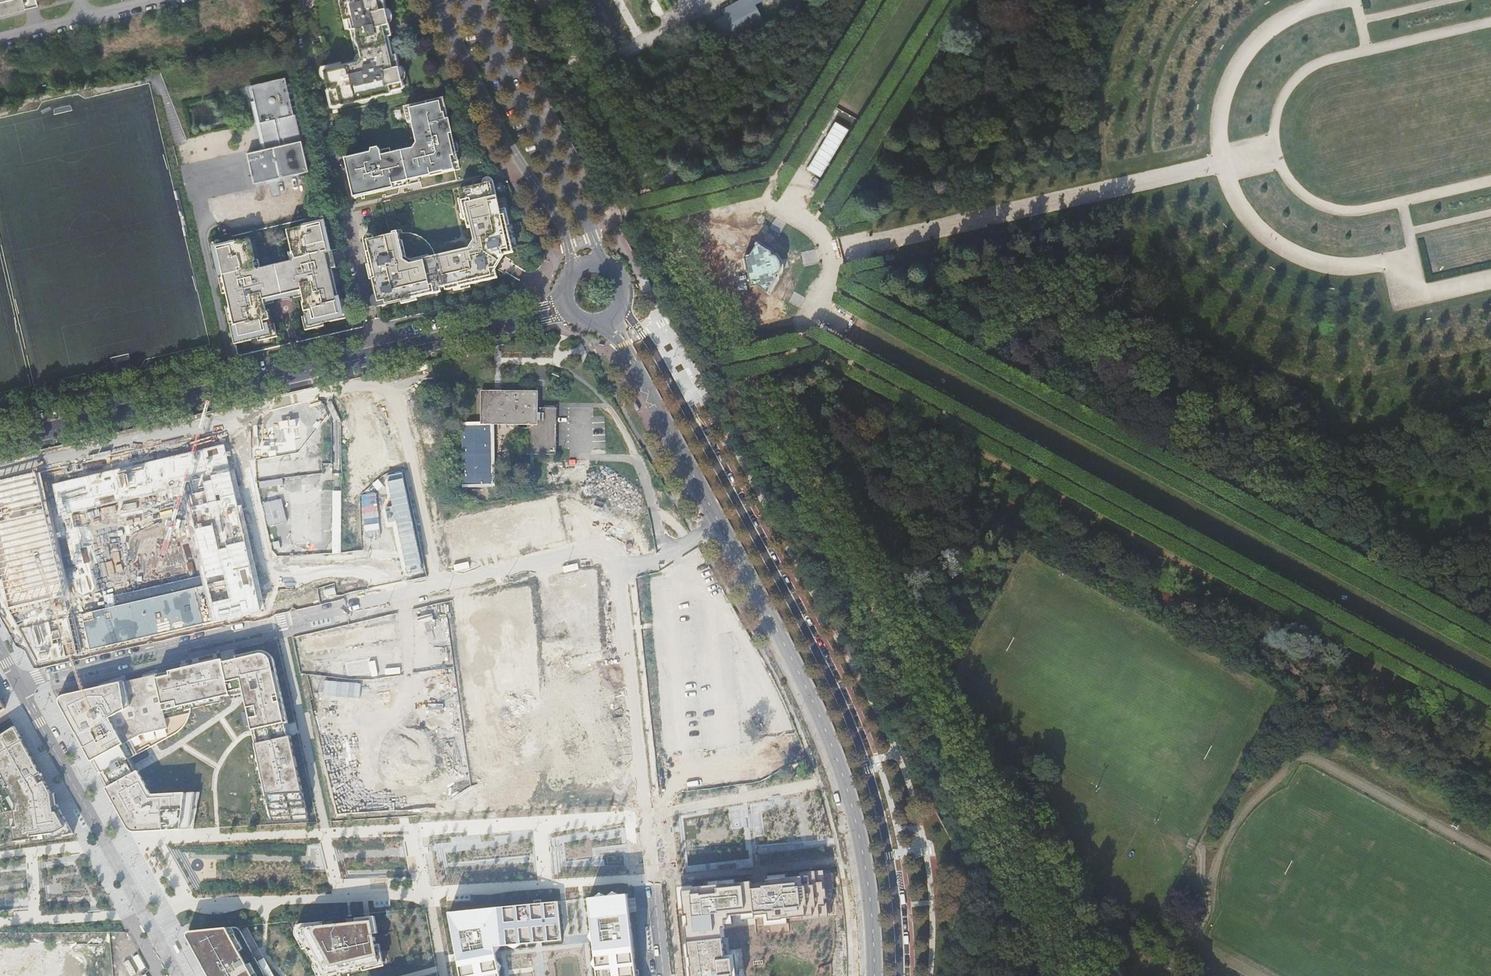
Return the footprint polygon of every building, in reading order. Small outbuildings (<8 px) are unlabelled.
[(36,7),(35,0),(0,0),(0,16),(36,7)] [(324,69),(333,106),(393,92),(392,90),(405,87),(400,65),(396,66),(393,54),(397,54),(392,34),(387,35),(385,24),(390,23),(385,0),(341,0),(346,19),(348,18),(350,28),(354,45),(359,43),(363,58),(362,60),(324,69)] [(724,6),(733,24),(759,11),(755,4),(763,0),(737,0),(724,6)] [(251,87),(255,102),(260,124),(294,116),(286,79),(251,87)] [(444,99),(406,108),(409,123),(413,123),(417,148),(416,150),(391,155),(390,150),(381,152),(379,149),(373,151),(372,154),(346,160),(355,199),(410,186),(409,182),(461,170),(444,99)] [(255,102),(251,103),(262,151),(302,142),(296,116),(294,116),(260,124),(255,102)] [(262,151),(248,154),(254,184),(309,172),(302,142),(262,151)] [(380,304),(386,303),(387,306),(410,301),(433,296),(432,291),(446,288),(447,292),(486,283),(485,279),(493,277),(492,270),(497,270),(505,257),(503,252),(510,250),(508,242),(512,241),(506,216),(502,217),(498,198),(495,198),(492,184),(460,191),(469,228),(473,227),(476,242),(479,241),(479,244),(480,244),(474,252),(471,253),(471,250),(437,258),(417,263),(418,265),(412,266),(404,261),(401,251),(403,250),(403,252),(404,252),(400,235),(369,242),(372,257),(369,257),(380,304)] [(250,241),(216,249),(223,277),(225,277),(229,294),(227,294),(237,339),(250,336),(251,339),(272,334),(268,314),(266,315),(263,301),(274,299),(274,296),(290,292),(291,295),(302,293),(305,306),(303,306),(308,326),(330,321),(330,318),(342,316),(332,270),(330,271),(326,254),(328,253),(322,225),(288,233),(293,254),(294,254),(295,261),(294,264),(292,264),(291,263),(283,265),(283,267),(270,270),(269,269),(260,271),(261,271),(258,272),(255,270),(254,263),(255,263),(250,241)] [(780,261),(780,260),(779,260),(779,259),(778,259),(778,258),(777,258),(777,257),(776,257),(775,257),(775,256),(774,256),(773,256),(772,256),(771,253),(757,244),(756,245),(757,246),(751,256),(745,257),(751,287),(757,286),(767,292),(767,293),(768,294),(777,280),(777,276),(778,276),(778,275),(779,275),(779,274),(780,274),(780,273),(781,272),(781,271),(781,270),(781,269),(781,268),(781,267),(781,266),(781,265),(781,264),(781,263),(780,262),(780,261)] [(503,395),(482,394),(482,425),(528,426),(527,457),(557,457),(558,409),(539,409),(539,392),(503,392),(503,395)] [(323,448),(324,416),(308,415),(308,447),(323,448)] [(37,667),(265,614),(227,444),(44,486),(70,596),(7,609),(37,667)] [(322,471),(320,456),(259,461),(260,476),(322,471)] [(7,609),(70,596),(44,486),(40,471),(0,478),(0,583),(7,609)] [(306,490),(292,490),(293,545),(323,545),(322,484),(306,484),(306,490)] [(283,497),(265,502),(270,525),(289,521),(283,497)] [(557,498),(445,516),(452,555),(563,536),(557,498)] [(513,588),(515,603),(533,600),(531,585),(513,588)] [(475,608),(503,603),(502,596),(505,596),(504,590),(473,596),(475,608)] [(473,714),(544,705),(535,636),(525,637),(524,628),(509,630),(507,619),(497,620),(496,613),(487,614),(489,629),(471,631),(472,639),(463,640),(473,714)] [(395,615),(304,632),(308,653),(323,651),(399,637),(395,615)] [(219,658),(155,673),(164,715),(191,709),(231,699),(242,696),(243,701),(249,730),(250,734),(250,736),(269,820),(309,818),(290,735),(272,656),(270,652),(267,649),(260,649),(219,658)] [(345,661),(349,677),(372,671),(369,656),(345,661)] [(58,698),(58,701),(73,728),(103,783),(121,817),(129,830),(184,829),(193,829),(199,793),(149,795),(135,770),(133,772),(130,766),(127,758),(147,749),(151,747),(157,744),(176,734),(181,730),(185,724),(189,718),(191,709),(164,715),(155,673),(63,694),(60,695),(58,698)] [(317,701),(332,698),(328,679),(313,683),(317,701)] [(0,735),(0,777),(15,806),(13,841),(57,836),(69,828),(32,759),(14,726),(0,735)] [(509,834),(495,835),(496,850),(510,850),(509,834)] [(822,875),(765,880),(765,883),(758,884),(749,885),(749,882),(681,891),(682,900),(691,975),(731,975),(724,928),(744,925),(745,933),(789,928),(787,918),(827,915),(822,875)] [(586,897),(586,899),(595,975),(635,975),(626,894),(586,897)] [(496,948),(563,941),(558,902),(558,901),(446,912),(458,975),(500,975),(496,948)] [(303,932),(304,936),(321,972),(377,961),(369,920),(350,922),(348,923),(312,927),(304,928),(303,932)] [(247,926),(189,931),(183,932),(193,951),(206,975),(275,975),(262,952),(260,948),(247,926)] [(118,942),(127,957),(140,949),(130,934),(118,942)]
